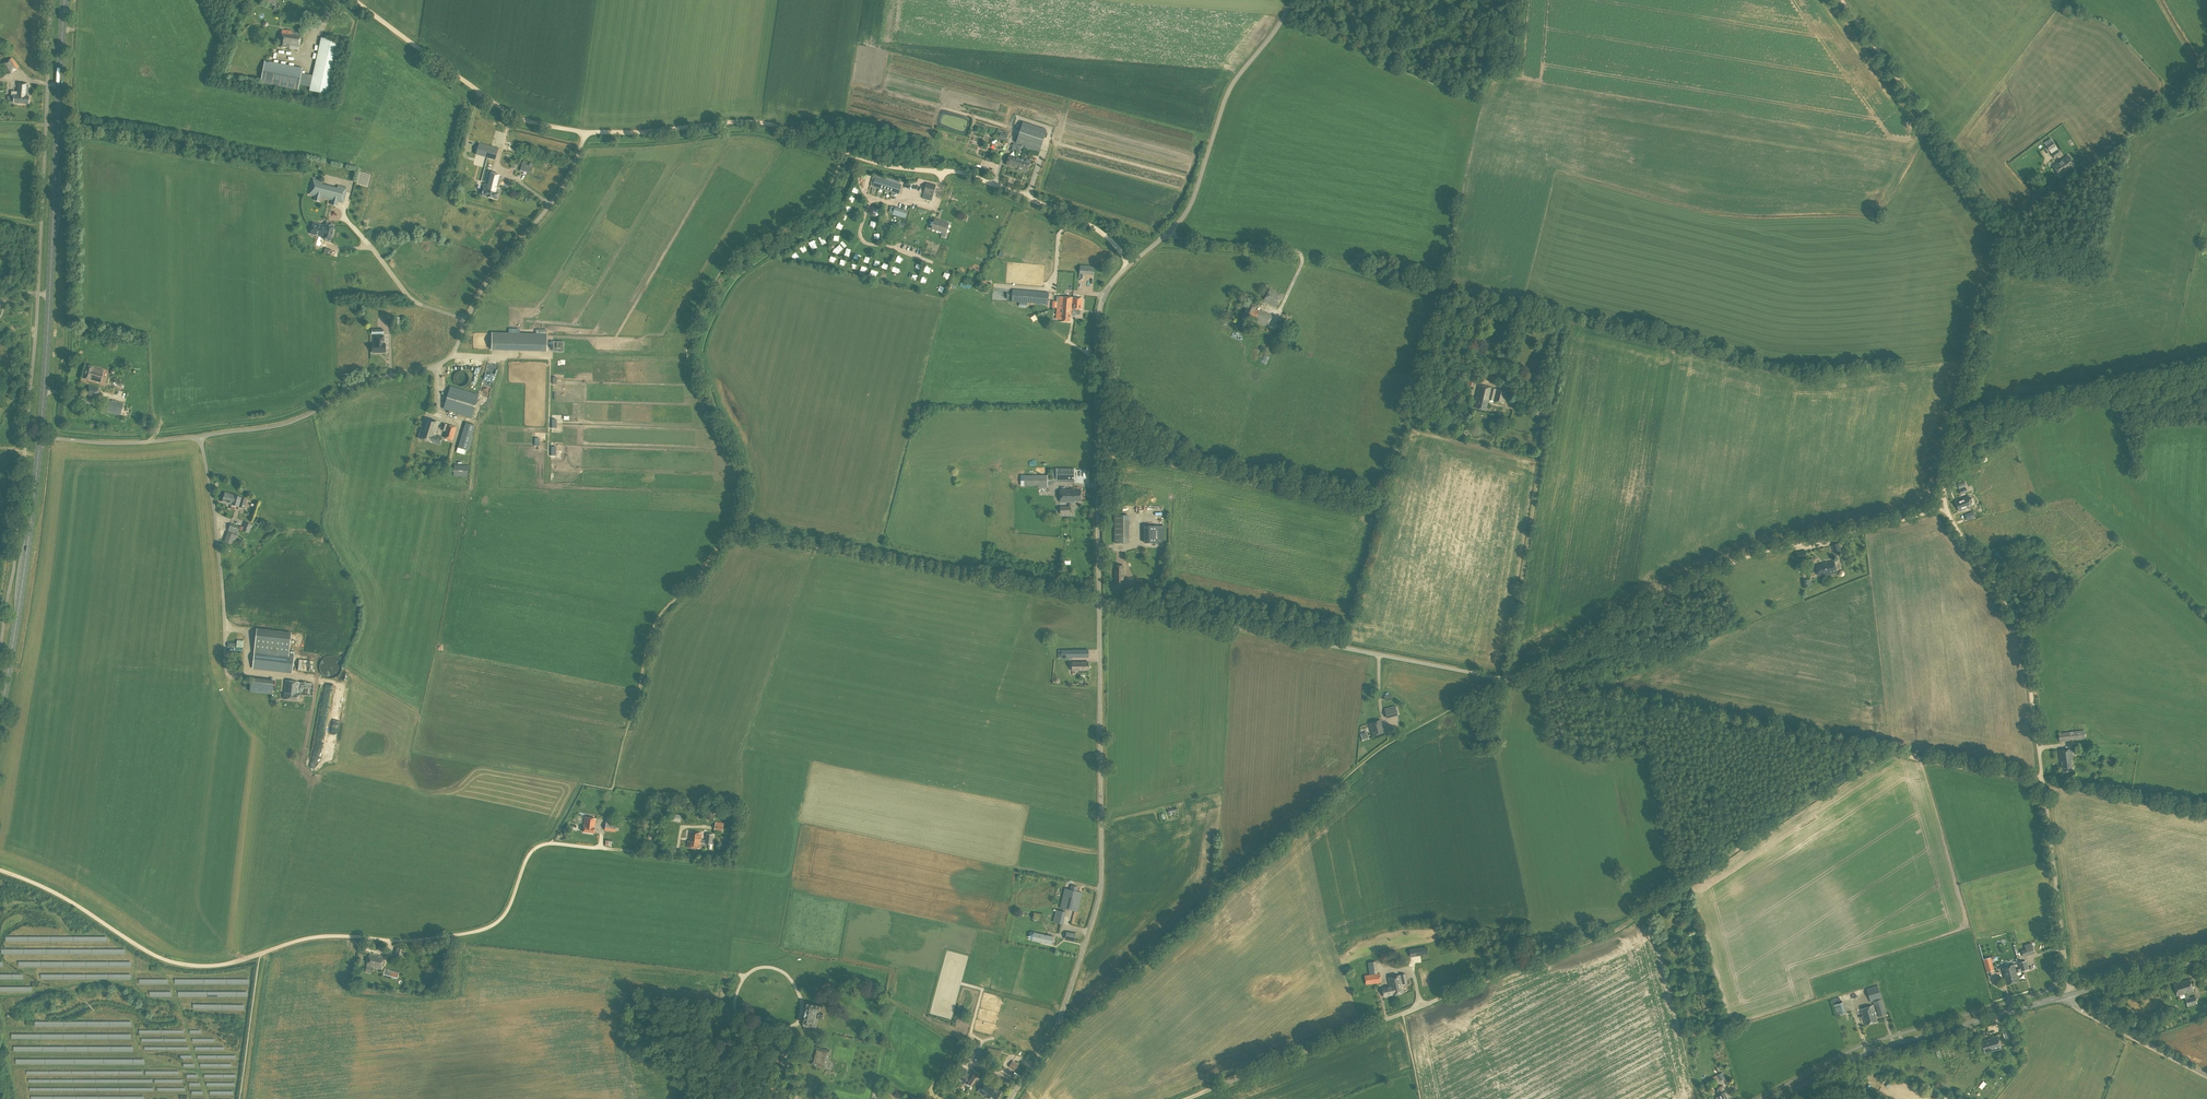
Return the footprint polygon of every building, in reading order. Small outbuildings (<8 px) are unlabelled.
[(298,47),(301,33),(290,31),(281,29),(278,46),(285,47),(289,48),(290,46),(298,47)] [(328,95),(340,41),(321,37),(309,90),(328,95)] [(19,67),(12,57),(8,60),(7,58),(2,61),(4,63),(2,65),(9,74),(19,67)] [(298,89),(302,68),(264,61),(260,82),(298,89)] [(27,96),(28,84),(17,83),(16,91),(11,91),(10,97),(14,97),(13,103),(28,104),(29,96),(27,96)] [(1040,151),(1047,129),(1023,122),(1016,143),(1025,146),(1023,150),(1034,154),(1035,149),(1040,151)] [(1006,141),(1008,134),(1002,132),(1002,130),(998,129),(997,132),(1000,133),(998,139),(1006,141)] [(2049,150),(2056,146),(2053,141),(2046,146),(2049,150)] [(494,160),(497,148),(478,143),(475,154),(494,160)] [(1017,169),(1020,159),(1018,158),(1019,153),(1020,153),(1022,146),(1014,143),(1011,150),(1016,152),(1014,157),(1009,155),(1006,165),(1017,169)] [(2055,159),(2061,154),(2058,149),(2051,154),(2055,159)] [(2061,161),(2068,171),(2075,166),(2069,156),(2061,161)] [(1020,159),(1017,169),(1017,170),(1026,173),(1030,160),(1021,157),(1020,159)] [(2060,176),(2068,171),(2061,161),(2053,166),(2060,176)] [(481,189),(480,194),(481,195),(489,197),(497,200),(498,193),(499,189),(498,189),(502,176),(495,174),(487,172),(484,184),(482,189),(481,189)] [(873,177),(875,178),(873,187),(899,194),(902,185),(899,184),(900,181),(885,177),(874,174),(873,177)] [(933,195),(936,185),(927,182),(924,192),(922,198),(931,201),(933,195)] [(325,186),(321,185),(312,183),(309,194),(315,196),(313,200),(320,202),(321,197),(322,197),(325,186)] [(344,191),(333,188),(331,200),(332,200),(338,201),(338,202),(341,202),(344,191)] [(895,207),(891,206),(889,212),(893,213),(893,214),(906,218),(908,211),(895,207)] [(898,219),(889,216),(886,224),(896,226),(903,228),(905,221),(898,219)] [(946,233),(949,224),(933,219),(931,229),(946,233)] [(326,226),(313,222),(313,223),(311,231),(315,232),(315,235),(323,237),(322,238),(330,240),(334,226),(326,224),(326,226)] [(1095,266),(1080,265),(1080,274),(1083,274),(1094,275),(1095,266)] [(1047,289),(1069,288),(1068,276),(1047,276),(1047,289)] [(1048,304),(1049,292),(1015,289),(1014,302),(1023,303),(1027,303),(1048,304)] [(1276,308),(1281,295),(1269,289),(1263,302),(1276,308)] [(1052,301),(1052,307),(1057,308),(1056,314),(1059,314),(1059,319),(1060,319),(1060,321),(1069,322),(1070,315),(1071,315),(1072,309),(1081,310),(1082,298),(1060,297),(1060,302),(1057,302),(1052,301)] [(1253,314),(1251,318),(1254,320),(1254,321),(1267,327),(1272,316),(1259,310),(1259,311),(1255,309),(1256,307),(1249,303),(1245,311),(1253,314)] [(1249,321),(1251,318),(1253,314),(1245,311),(1242,318),(1249,321)] [(491,347),(546,348),(547,332),(492,330),(491,347)] [(1447,343),(1449,336),(1440,334),(1438,341),(1447,343)] [(383,347),(383,336),(375,336),(375,344),(372,344),(372,351),(380,351),(380,353),(385,352),(385,347),(383,347)] [(563,352),(564,342),(553,341),(553,348),(557,348),(557,352),(563,352)] [(1443,368),(1446,358),(1439,356),(1436,367),(1443,368)] [(100,383),(103,370),(94,367),(87,365),(83,378),(90,380),(100,383)] [(490,370),(488,369),(485,380),(492,383),(497,367),(491,365),(490,370)] [(461,387),(462,387),(463,386),(464,386),(465,385),(466,384),(467,384),(468,383),(468,382),(468,381),(468,380),(469,379),(468,377),(468,376),(468,375),(467,374),(466,373),(465,373),(464,372),(463,372),(462,371),(461,371),(460,371),(459,371),(458,372),(457,372),(456,373),(455,373),(454,374),(454,375),(453,376),(453,377),(453,378),(453,379),(453,380),(453,381),(454,382),(454,383),(455,384),(456,385),(457,386),(458,386),(459,387),(460,387),(461,387)] [(1472,395),(1476,377),(1463,374),(1461,385),(1466,386),(1464,393),(1472,395)] [(1430,392),(1434,378),(1429,376),(1425,391),(1430,392)] [(96,396),(99,388),(89,385),(87,393),(96,396)] [(1503,403),(1506,392),(1479,386),(1475,399),(1476,399),(1474,408),(1485,411),(1488,400),(1503,403)] [(471,417),(478,395),(450,387),(443,408),(471,417)] [(120,416),(123,405),(116,403),(105,400),(102,410),(113,413),(120,416)] [(1424,417),(1428,406),(1421,404),(1417,414),(1424,417)] [(420,431),(435,436),(436,434),(435,433),(439,422),(424,418),(420,431)] [(453,440),(456,427),(443,423),(441,430),(445,431),(443,437),(453,440)] [(474,426),(465,423),(456,452),(465,455),(467,450),(469,451),(473,437),(471,436),(474,426)] [(442,438),(435,436),(420,431),(417,438),(430,442),(439,445),(442,438)] [(467,477),(468,465),(454,464),(453,476),(467,477)] [(1057,480),(1074,480),(1074,468),(1057,468),(1057,480)] [(1048,486),(1048,475),(1024,475),(1024,486),(1048,486)] [(1073,490),(1060,490),(1060,502),(1068,502),(1068,506),(1060,506),(1060,514),(1069,514),(1069,502),(1074,502),(1074,501),(1081,501),(1081,490),(1073,490)] [(225,493),(222,502),(231,505),(233,506),(238,507),(243,509),(246,500),(241,498),(236,496),(225,493)] [(1056,507),(1055,496),(1040,496),(1040,504),(1045,504),(1045,506),(1050,506),(1050,508),(1056,507)] [(1958,507),(1973,501),(1972,498),(1970,499),(1968,496),(1962,498),(1962,500),(1956,502),(1958,507)] [(1114,515),(1114,543),(1129,543),(1129,515),(1114,515)] [(249,533),(252,524),(245,522),(242,530),(249,533)] [(234,545),(240,527),(230,523),(224,541),(234,545)] [(1144,543),(1159,543),(1159,525),(1144,526),(1144,543)] [(1834,553),(1841,551),(1839,543),(1832,545),(1834,553)] [(2003,555),(1999,550),(1993,554),(1999,562),(2005,558),(2006,557),(2004,554),(2003,555)] [(1798,559),(1807,558),(1805,551),(1797,552),(1798,559)] [(1827,575),(1837,573),(1834,561),(1821,564),(1821,565),(1817,566),(1819,576),(1827,575)] [(1115,587),(1123,587),(1123,566),(1114,566),(1115,587)] [(1807,580),(1807,579),(1802,580),(1803,588),(1808,587),(1808,586),(1811,585),(1810,579),(1807,580)] [(290,633),(256,629),(252,668),(291,672),(292,665),(287,664),(290,633)] [(1061,659),(1070,659),(1070,658),(1088,658),(1088,650),(1061,651),(1061,659)] [(313,672),(314,660),(299,659),(298,670),(313,672)] [(332,678),(333,678),(335,678),(336,677),(337,677),(338,676),(339,675),(340,673),(340,672),(341,671),(340,669),(340,668),(340,667),(339,665),(338,664),(337,663),(336,663),(335,662),(333,662),(332,662),(331,662),(329,662),(328,663),(327,664),(326,665),(325,666),(325,667),(324,669),(324,670),(324,671),(325,673),(325,674),(326,675),(327,676),(328,677),(329,678),(331,678),(332,678)] [(1072,671),(1088,670),(1088,662),(1071,663),(1072,671)] [(252,679),(251,692),(274,693),(275,680),(252,679)] [(313,696),(314,683),(300,682),(285,680),(283,699),(298,701),(299,695),(313,696)] [(1389,694),(1389,692),(1385,693),(1386,695),(1384,696),(1385,701),(1392,699),(1391,694),(1389,694)] [(1387,718),(1398,715),(1395,706),(1384,709),(1387,718)] [(1373,736),(1384,733),(1380,720),(1369,724),(1373,736)] [(2060,742),(2085,739),(2084,730),(2059,733),(2060,742)] [(1363,741),(1369,739),(1367,732),(1360,734),(1363,741)] [(2073,770),(2071,760),(2073,760),(2071,749),(2059,751),(2060,762),(2062,762),(2063,772),(2073,770)] [(1178,814),(1176,807),(1168,809),(1169,814),(1170,813),(1171,817),(1173,816),(1172,813),(1173,812),(1174,815),(1178,814)] [(672,814),(671,821),(680,822),(681,816),(673,814),(672,814)] [(583,827),(582,832),(594,833),(594,829),(596,819),(585,817),(583,827)] [(606,819),(604,830),(615,831),(616,825),(619,825),(620,821),(617,821),(617,820),(606,819)] [(722,832),(724,822),(716,821),(714,831),(722,832)] [(705,840),(701,839),(702,833),(689,832),(688,841),(687,841),(686,847),(700,849),(701,843),(713,845),(714,835),(706,834),(705,840)] [(1077,891),(1078,887),(1070,885),(1069,889),(1064,888),(1059,907),(1078,912),(1082,892),(1077,891)] [(1064,923),(1067,910),(1058,908),(1055,921),(1064,923)] [(1033,920),(1041,921),(1042,914),(1034,913),(1033,920)] [(1053,936),(1034,932),(1032,941),(1051,945),(1053,936)] [(1067,932),(1066,939),(1074,941),(1076,934),(1067,932)] [(2024,957),(2034,954),(2031,943),(2025,945),(2026,949),(2022,951),(2024,957)] [(1419,947),(1420,956),(1428,954),(1427,946),(1419,947)] [(1989,955),(1988,951),(1981,953),(1983,960),(1986,972),(1994,970),(1989,954),(1989,955)] [(380,969),(384,957),(370,954),(366,966),(365,972),(371,974),(373,967),(380,969)] [(2008,966),(2013,983),(2019,981),(2017,973),(2028,969),(2026,961),(2018,963),(2020,969),(2016,970),(2014,964),(2008,966)] [(2006,985),(2013,983),(2008,966),(2001,968),(2006,985)] [(398,978),(399,973),(388,971),(389,969),(385,968),(383,975),(398,978)] [(1380,973),(1365,975),(1366,985),(1381,983),(1380,973)] [(1389,986),(1382,988),(1384,996),(1391,995),(1404,992),(1402,984),(1407,983),(1405,974),(1392,977),(1388,978),(1389,986)] [(2189,998),(2188,993),(2193,991),(2190,979),(2174,984),(2178,996),(2184,994),(2188,1006),(2196,1004),(2194,996),(2189,998)] [(1887,1014),(1878,985),(1866,989),(1871,1003),(1873,1002),(1874,1006),(1876,1005),(1879,1017),(1887,1014)] [(1837,1016),(1846,1013),(1843,1003),(1834,1005),(1837,1016)] [(822,1019),(823,1014),(819,1013),(821,1007),(807,1004),(802,1026),(805,1029),(813,1031),(816,1029),(818,1018),(822,1019)] [(1865,1025),(1877,1022),(1872,1006),(1861,1009),(1865,1025)] [(2004,1037),(2013,1034),(2010,1025),(2001,1028),(2004,1037)] [(1985,1054),(2002,1049),(1998,1036),(1981,1041),(1985,1054)] [(825,1068),(830,1051),(815,1047),(810,1064),(825,1068)] [(1002,1051),(989,1048),(987,1054),(1001,1057),(1002,1051)] [(959,1056),(953,1065),(958,1068),(964,1059),(959,1056)] [(1014,1071),(1018,1065),(1012,1061),(1009,1067),(1014,1071)] [(972,1071),(966,1067),(960,1077),(965,1080),(964,1082),(970,1086),(979,1073),(973,1069),(972,1071)] [(1720,1081),(1725,1078),(1722,1072),(1713,1077),(1715,1082),(1719,1080),(1720,1081)] [(1001,1092),(996,1088),(997,1087),(986,1080),(978,1091),(988,1098),(989,1098),(991,1098),(997,1098),(1001,1092)] [(1717,1098),(1730,1098),(1726,1090),(1725,1091),(1723,1085),(1716,1089),(1719,1094),(1718,1094),(1719,1096),(1716,1098),(1717,1098)]
